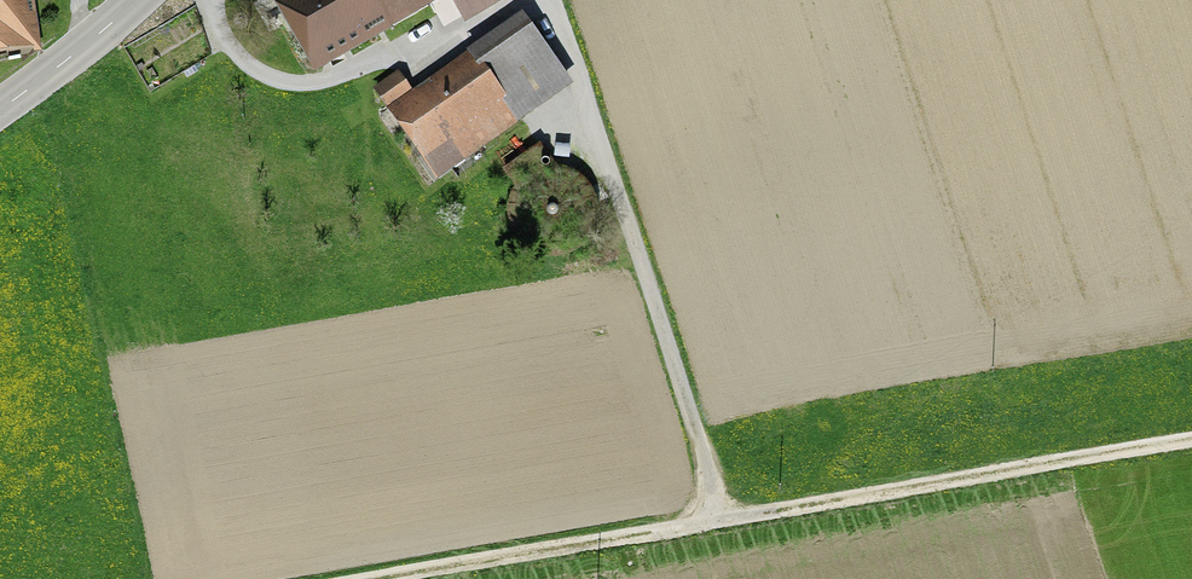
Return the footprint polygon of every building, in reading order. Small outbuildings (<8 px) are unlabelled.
[(32,48),(32,52),(40,51),(33,0),(0,0),(0,53),(32,48)] [(274,2),(256,13),(270,36),(287,26),(315,74),(444,0),(272,0),(274,2)] [(465,25),(509,0),(451,0),(465,25)] [(388,108),(438,180),(575,86),(525,14),(388,108)] [(386,108),(412,90),(399,71),(373,89),(386,108)]
